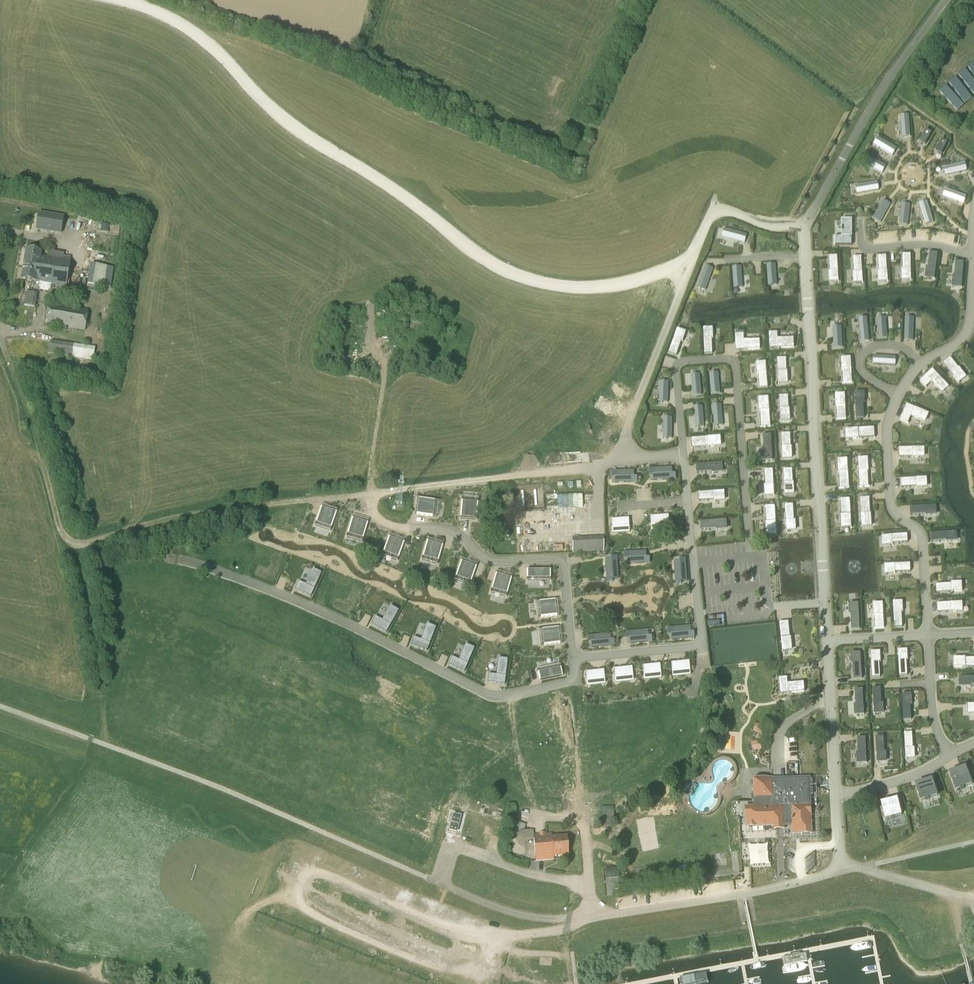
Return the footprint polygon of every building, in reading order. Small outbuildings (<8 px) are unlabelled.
[(913,107),(909,112),(918,121),(923,117),(913,107)] [(908,115),(900,116),(902,136),(910,136),(908,115)] [(926,130),(919,142),(925,145),(932,133),(926,130)] [(878,138),(874,145),(891,156),(896,148),(878,138)] [(942,140),(935,152),(941,155),(948,143),(942,140)] [(867,156),(863,164),(881,173),(885,166),(867,156)] [(965,163),(943,168),(945,176),(966,171),(965,163)] [(877,183),(856,186),(857,194),(879,190),(877,183)] [(945,189),(943,197),(963,204),(966,197),(945,189)] [(823,208),(828,197),(823,195),(819,206),(823,208)] [(882,201),(873,219),(880,223),(890,205),(882,201)] [(927,202),(919,204),(925,225),(933,223),(927,202)] [(901,205),(899,225),(908,226),(910,206),(901,205)] [(64,216),(38,212),(36,230),(61,234),(64,216)] [(843,237),(834,237),(835,246),(852,246),(852,222),(843,222),(843,228),(842,228),(842,233),(843,233),(843,237)] [(109,225),(101,224),(100,232),(108,233),(109,225)] [(725,229),(723,237),(744,243),(747,235),(725,229)] [(52,272),(50,285),(66,287),(70,261),(40,256),(41,251),(26,249),(23,268),(52,272)] [(927,268),(926,278),(935,279),(937,253),(929,252),(928,268),(927,268)] [(903,270),(902,270),(902,280),(911,279),(910,254),(902,255),(903,270)] [(837,256),(829,257),(830,272),(829,272),(830,282),(839,281),(837,256)] [(886,256),(878,257),(879,272),(878,272),(879,282),(888,281),(886,256)] [(861,257),(853,258),(854,273),(853,273),(854,283),(863,282),(861,257)] [(954,277),(953,287),(962,287),(964,262),(956,261),(954,277)] [(775,264),(766,265),(768,285),(777,284),(775,264)] [(106,266),(103,286),(111,287),(114,268),(106,266)] [(705,266),(697,287),(705,290),(713,269),(705,266)] [(741,267),(732,267),(734,287),(742,287),(741,267)] [(21,280),(50,285),(52,272),(23,268),(21,280)] [(35,307),(37,296),(26,294),(24,305),(35,307)] [(85,331),(88,310),(48,303),(45,324),(85,331)] [(905,318),(904,341),(913,341),(913,319),(905,318)] [(867,319),(858,320),(861,342),(869,342),(867,319)] [(885,319),(877,319),(878,339),(887,338),(885,319)] [(841,328),(833,328),(834,348),(842,348),(841,328)] [(712,329),(704,330),(704,354),(712,354),(712,339),(712,329)] [(677,330),(669,353),(676,356),(681,342),(682,342),(685,333),(677,330)] [(736,335),(735,335),(736,351),(759,350),(759,341),(752,341),(752,340),(744,341),(743,334),(744,334),(744,331),(736,332),(736,335)] [(777,333),(769,333),(770,349),(794,348),(793,338),(778,339),(777,333)] [(93,360),(95,347),(50,341),(49,354),(93,360)] [(874,356),(874,364),(894,366),(895,357),(874,356)] [(950,358),(943,363),(958,382),(964,377),(961,373),(962,372),(958,368),(950,358)] [(786,359),(777,359),(779,383),(787,383),(787,378),(788,378),(788,372),(787,372),(786,359)] [(842,364),(841,364),(842,370),(843,370),(843,383),(852,383),(851,359),(842,359),(842,364)] [(766,363),(757,364),(758,374),(760,389),(768,388),(766,363)] [(933,370),(920,381),(926,388),(932,382),(935,385),(935,386),(937,389),(938,388),(942,393),(949,387),(933,370)] [(718,374),(710,375),(711,394),(720,394),(718,374)] [(699,375),(691,376),(692,396),(701,395),(699,375)] [(660,382),(659,401),(668,402),(668,382),(660,382)] [(863,393),(855,394),(856,419),(864,418),(863,403),(864,403),(863,393)] [(836,400),(835,400),(836,406),(837,406),(837,419),(846,419),(845,395),(836,395),(836,400)] [(788,396),(779,396),(781,421),(789,420),(789,415),(790,415),(790,409),(789,409),(788,396)] [(760,405),(759,405),(759,412),(760,412),(761,427),(771,427),(769,398),(760,399),(760,405)] [(721,405),(712,405),(714,425),(723,425),(721,405)] [(907,405),(900,420),(908,424),(911,416),(915,418),(919,420),(919,419),(925,422),(928,414),(907,405)] [(702,406),(694,407),(695,427),(704,426),(702,406)] [(663,417),(663,437),(672,438),(672,418),(663,417)] [(874,428),(846,430),(846,439),(852,438),(852,439),(859,439),(859,438),(875,437),(874,428)] [(790,434),(781,434),(783,459),(791,458),(791,453),(792,453),(792,447),(791,447),(790,434)] [(764,451),(763,451),(764,460),(773,460),(771,435),(763,435),(764,451)] [(720,437),(692,439),(692,448),(708,447),(708,448),(715,447),(715,446),(721,446),(720,437)] [(923,448),(899,448),(899,457),(912,457),(912,458),(919,458),(919,457),(924,457),(923,448)] [(867,459),(858,459),(859,487),(869,487),(868,471),(869,471),(868,464),(867,464),(867,459)] [(839,466),(838,466),(838,473),(839,473),(840,489),(849,488),(847,460),(838,460),(839,466)] [(722,463),(697,465),(697,473),(712,472),(712,473),(722,472),(722,463)] [(656,475),(653,475),(653,481),(670,480),(670,474),(673,474),(672,467),(655,468),(656,475)] [(792,469),(783,470),(785,494),(793,494),(793,489),(794,489),(794,483),(793,483),(792,469)] [(773,470),(765,470),(766,485),(765,485),(766,495),(774,495),(773,470)] [(617,477),(615,477),(615,483),(632,483),(632,477),(634,477),(634,471),(617,471),(617,477)] [(926,478),(901,480),(901,488),(917,486),(917,487),(926,486),(926,478)] [(723,491),(699,493),(699,501),(714,500),(714,501),(724,500),(723,491)] [(435,500),(419,498),(417,514),(432,516),(435,500)] [(869,498),(860,498),(862,526),(871,526),(870,520),(871,520),(871,514),(870,514),(869,498)] [(841,515),(840,515),(841,522),(842,522),(842,528),(851,527),(850,499),(840,499),(841,515)] [(478,502),(461,501),(460,517),(477,519),(478,502)] [(793,505),(786,506),(787,530),(795,530),(795,520),(794,520),(793,505)] [(766,522),(766,529),(767,529),(767,535),(777,534),(775,506),(765,506),(766,522)] [(935,506),(910,507),(911,515),(926,514),(926,515),(936,515),(935,506)] [(337,512),(321,507),(316,522),(331,528),(337,512)] [(669,515),(651,516),(651,525),(669,523),(669,515)] [(368,523),(352,518),(347,534),(364,539),(368,523)] [(629,518),(611,519),(612,528),(630,526),(629,518)] [(499,530),(492,531),(492,539),(500,538),(509,537),(507,520),(498,521),(499,530)] [(726,520),(701,522),(701,530),(716,529),(716,530),(726,529),(726,520)] [(637,524),(637,542),(648,542),(649,524),(637,524)] [(339,540),(339,528),(317,529),(318,540),(339,540)] [(956,532),(931,534),(931,542),(946,541),(946,542),(956,541),(956,532)] [(907,535),(882,536),(883,545),(893,544),(908,543),(907,535)] [(388,537),(383,552),(398,558),(404,543),(388,537)] [(587,538),(572,539),(573,553),(588,552),(587,538)] [(427,541),(422,556),(438,561),(443,546),(427,541)] [(630,558),(627,558),(627,564),(644,563),(644,558),(647,558),(646,551),(629,552),(630,558)] [(611,559),(605,560),(606,577),(612,576),(612,579),(618,579),(617,562),(611,562),(611,559)] [(236,570),(235,560),(218,561),(218,571),(236,570)] [(461,561),(455,576),(471,582),(476,567),(461,561)] [(680,562),(674,562),(675,579),(681,579),(681,581),(687,581),(686,564),(680,564),(680,562)] [(145,572),(156,571),(155,564),(144,565),(145,572)] [(910,564),(885,565),(885,573),(895,573),(895,572),(910,572),(910,564)] [(298,582),(295,590),(310,597),(321,574),(312,570),(305,585),(298,582)] [(552,570),(526,570),(526,578),(552,579),(552,570)] [(496,574),(491,589),(507,594),(511,578),(496,574)] [(190,586),(190,593),(198,593),(197,578),(178,579),(179,587),(190,586)] [(951,584),(936,585),(936,593),(961,592),(961,583),(951,584)] [(526,596),(544,597),(544,589),(526,589),(526,596)] [(338,594),(331,595),(332,606),(350,604),(349,591),(338,592),(338,594)] [(555,600),(539,602),(541,617),(557,616),(555,600)] [(274,611),(273,602),(261,604),(263,613),(274,611)] [(902,602),(893,603),(894,627),(902,627),(901,612),(902,612),(902,602)] [(961,603),(937,604),(937,613),(951,612),(951,613),(957,612),(957,611),(962,611),(961,603)] [(859,604),(850,604),(850,615),(851,615),(852,630),(860,629),(859,604)] [(874,609),(873,609),(874,615),(875,628),(884,628),(883,604),(874,604),(874,609)] [(371,625),(386,633),(398,611),(390,606),(382,621),(375,617),(371,625)] [(486,606),(470,607),(470,616),(486,615),(486,606)] [(286,628),(286,617),(271,617),(271,628),(286,628)] [(788,621),(779,622),(782,651),(791,650),(790,644),(791,644),(791,637),(790,637),(788,621)] [(411,645),(427,651),(436,628),(427,624),(421,640),(414,637),(411,645)] [(674,634),(671,634),(672,640),(689,638),(688,632),(691,632),(691,626),(674,627),(674,634)] [(558,628),(542,629),(544,645),(560,644),(558,628)] [(632,638),(629,638),(630,644),(647,642),(646,637),(649,636),(648,630),(631,631),(632,638)] [(594,642),(591,642),(592,648),(608,646),(608,640),(611,640),(610,634),(593,635),(594,642)] [(465,645),(459,660),(451,657),(448,665),(464,672),(474,649),(465,645)] [(907,651),(898,651),(899,676),(907,676),(907,660),(907,651)] [(879,652),(871,653),(872,678),(880,677),(879,662),(880,662),(879,652)] [(861,653),(852,654),(852,664),(853,664),(854,679),(862,679),(861,653)] [(359,665),(368,666),(368,661),(378,661),(378,656),(360,655),(359,665)] [(954,658),(954,668),(973,667),(973,658),(966,659),(966,657),(954,658)] [(498,658),(496,675),(488,674),(487,682),(504,685),(507,660),(498,658)] [(257,673),(257,660),(245,659),(245,673),(257,673)] [(690,661),(672,663),(672,671),(690,669),(690,661)] [(342,664),(329,665),(329,673),(343,672),(342,664)] [(660,664),(642,666),(643,674),(661,672),(660,664)] [(418,675),(417,667),(409,667),(409,675),(418,675)] [(632,667),(614,669),(615,677),(633,675),(632,667)] [(562,676),(561,668),(538,673),(539,681),(562,676)] [(604,670),(586,672),(586,680),(604,678),(604,670)] [(787,677),(779,678),(780,694),(804,692),(803,684),(796,684),(796,683),(792,684),(793,685),(788,685),(787,677)] [(960,677),(960,686),(970,686),(970,685),(973,685),(973,677),(960,677)] [(881,688),(873,689),(874,714),(883,713),(882,703),(881,688)] [(856,705),(855,705),(855,714),(864,714),(863,689),(855,689),(856,705)] [(340,691),(340,712),(348,712),(348,692),(340,691)] [(910,695),(902,695),(903,720),(911,720),(910,705),(911,705),(910,695)] [(214,711),(214,700),(207,700),(207,702),(196,701),(196,711),(214,711)] [(473,725),(478,725),(478,722),(482,722),(483,710),(473,710),(473,725)] [(669,729),(682,729),(682,724),(693,723),(693,718),(669,719),(669,729)] [(759,726),(756,734),(761,737),(765,729),(759,726)] [(449,727),(438,728),(439,741),(450,740),(449,727)] [(912,733),(904,733),(906,758),(914,758),(913,748),(912,733)] [(883,736),(876,737),(877,762),(886,762),(885,752),(884,752),(883,736)] [(858,753),(857,753),(858,763),(867,763),(865,737),(857,738),(858,753)] [(754,743),(756,752),(762,750),(760,742),(754,743)] [(570,777),(578,777),(578,764),(563,764),(563,771),(570,771),(570,777)] [(957,769),(962,786),(973,783),(973,765),(973,764),(957,769)] [(661,780),(671,783),(673,776),(662,774),(661,780)] [(937,777),(920,781),(924,799),(941,795),(937,777)] [(578,778),(567,778),(566,791),(578,791),(578,778)] [(755,807),(746,807),(747,826),(772,825),(783,825),(792,824),(792,833),(811,833),(809,778),(754,780),(755,807)] [(665,784),(653,784),(654,797),(666,796),(665,784)] [(898,799),(881,803),(885,820),(891,819),(894,818),(902,816),(898,799)] [(483,807),(489,810),(492,804),(486,801),(483,807)] [(498,804),(495,812),(503,815),(506,806),(498,804)] [(613,807),(601,808),(603,826),(614,825),(613,807)] [(453,813),(449,829),(457,831),(461,815),(453,813)] [(508,832),(516,834),(519,824),(512,822),(508,832)] [(533,830),(524,831),(525,839),(533,838),(533,836),(534,836),(533,830)] [(534,836),(533,836),(533,838),(535,861),(553,859),(553,857),(568,855),(567,836),(551,837),(551,835),(534,836)] [(358,868),(360,873),(370,868),(368,863),(358,868)] [(605,878),(619,878),(618,868),(605,869),(605,878)] [(904,907),(895,915),(904,925),(913,916),(904,907)] [(477,909),(463,917),(467,925),(481,917),(477,909)] [(425,946),(435,942),(433,937),(423,941),(425,946)] [(927,941),(919,945),(926,957),(934,952),(927,941)] [(471,947),(466,942),(454,955),(459,960),(471,947)] [(543,948),(543,963),(551,963),(551,948),(543,948)]
